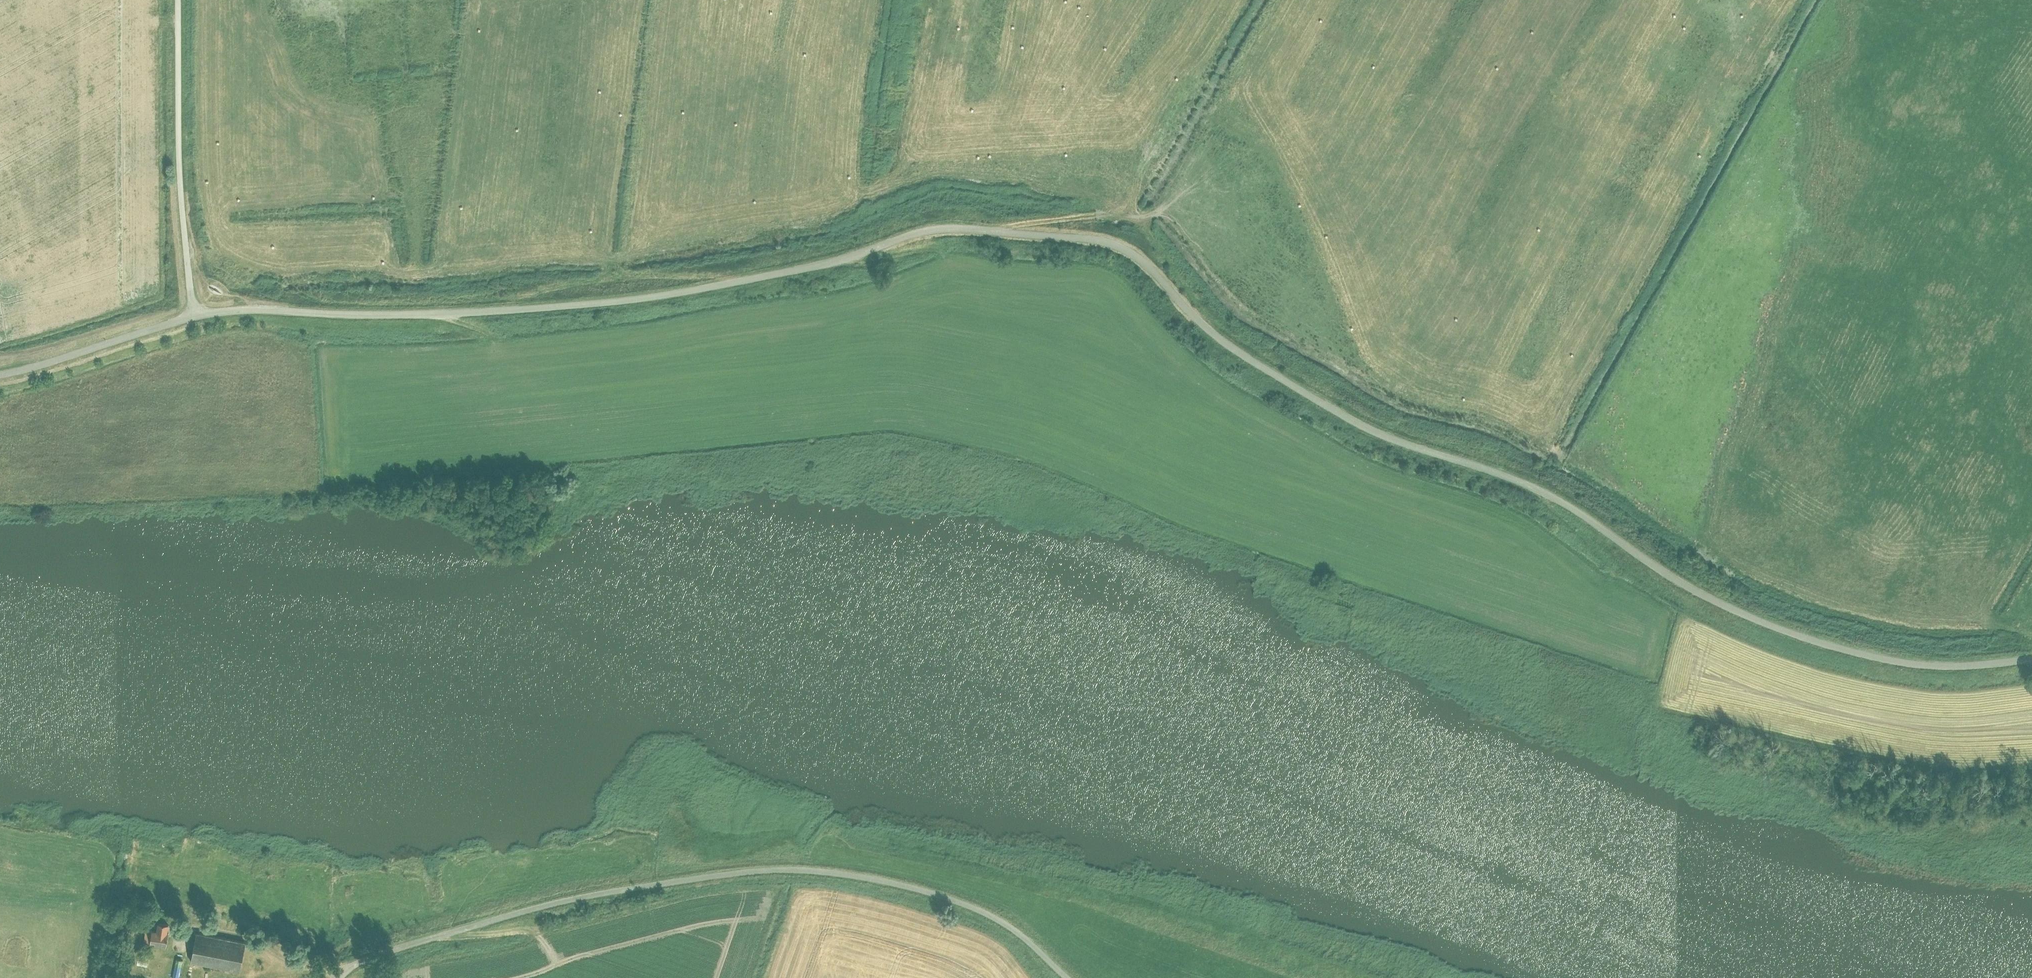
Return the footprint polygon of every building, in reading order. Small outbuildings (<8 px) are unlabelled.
[(147,930),(146,943),(167,945),(169,933),(167,933),(168,924),(159,923),(157,932),(153,931),(147,930)] [(246,941),(196,932),(191,961),(241,970),(246,941)] [(173,977),(181,977),(184,961),(177,959),(173,977)]
